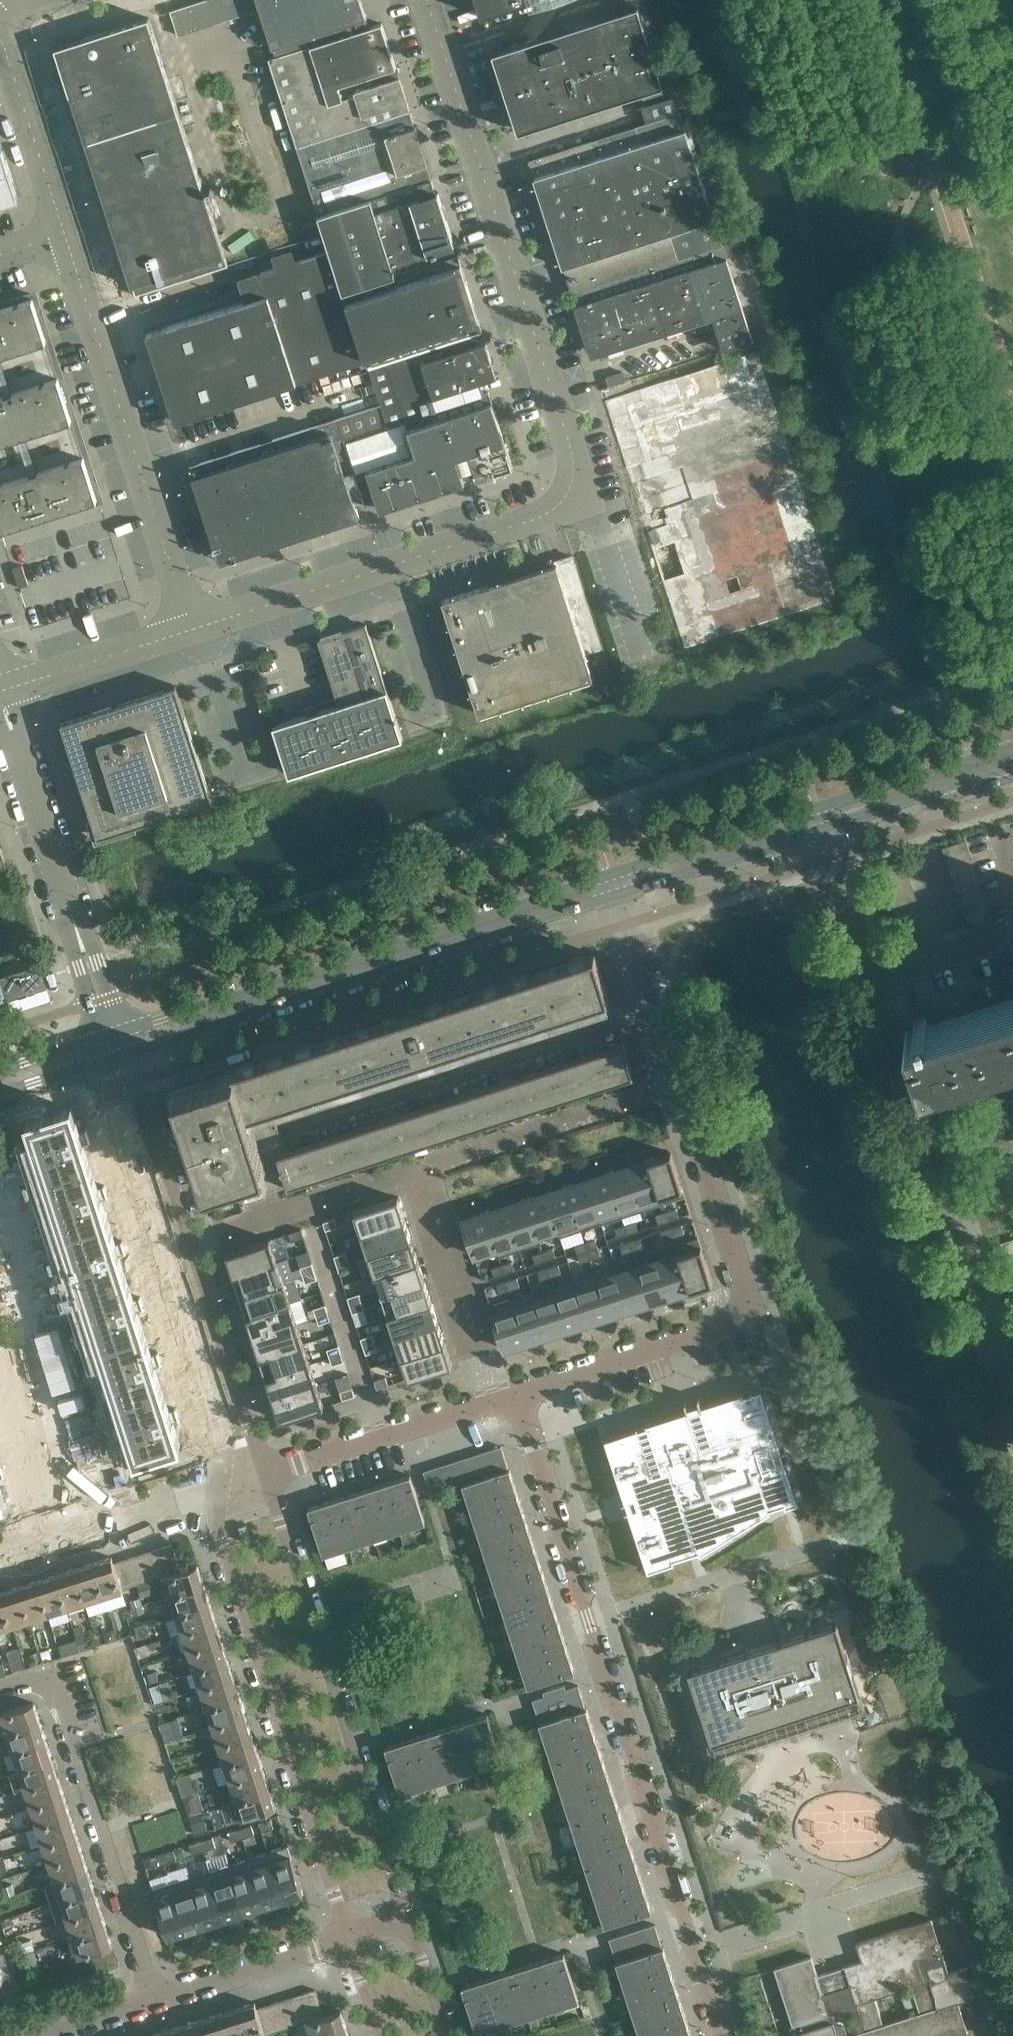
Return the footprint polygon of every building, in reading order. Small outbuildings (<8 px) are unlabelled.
[(250,0),(201,0),(170,10),(178,35),(254,10),(250,0)] [(362,0),(250,0),(254,10),(261,8),(276,55),(370,25),(362,0)] [(482,16),(531,0),(477,0),(482,16)] [(663,83),(638,6),(494,52),(519,129),(663,83)] [(161,15),(132,24),(205,252),(234,242),(232,238),(173,52),(161,15)] [(370,84),(367,76),(396,66),(382,21),(370,25),(276,55),(269,58),(297,146),(410,109),(399,75),(370,84)] [(250,41),(230,48),(293,244),(324,234),(256,25),(245,28),(250,41)] [(81,39),(55,47),(128,274),(154,266),(81,39)] [(722,246),(686,128),(681,111),(675,93),(641,104),(647,122),(530,159),(535,176),(534,177),(563,267),(564,266),(572,291),(572,293),(574,292),(679,259),(722,246)] [(429,162),(416,124),(415,125),(410,109),(297,146),(319,214),(408,186),(432,178),(427,163),(429,162)] [(1,140),(0,136),(0,208),(9,205),(8,201),(19,198),(1,140)] [(455,244),(446,217),(438,191),(412,199),(408,186),(319,214),(330,248),(344,291),(457,254),(454,245),(455,244)] [(753,339),(722,246),(679,259),(574,292),(574,293),(572,294),(572,295),(579,293),(582,303),(575,305),(591,355),(713,316),(723,348),(753,339)] [(368,367),(344,291),(330,248),(260,271),(267,293),(147,332),(175,421),(365,360),(367,367),(368,367)] [(479,320),(474,305),(461,263),(460,264),(457,254),(344,291),(368,367),(481,330),(478,321),(479,320)] [(71,408),(64,389),(63,389),(58,376),(60,376),(51,349),(50,349),(46,336),(47,336),(39,309),(37,310),(33,297),(35,296),(34,294),(0,305),(0,526),(98,495),(90,468),(88,468),(84,455),(85,455),(77,428),(75,429),(71,416),(73,415),(71,408)] [(480,381),(497,376),(486,341),(485,342),(481,330),(368,367),(381,405),(387,424),(427,411),(484,393),(480,381)] [(837,598),(758,350),(605,400),(685,648),(837,598)] [(513,467),(492,401),(489,402),(486,393),(490,392),(489,391),(484,393),(427,411),(430,421),(408,428),(416,453),(367,469),(380,509),(465,482),(464,479),(477,475),(477,478),(513,467)] [(367,505),(358,480),(355,470),(344,437),(387,424),(381,405),(190,466),(221,561),(360,516),(357,508),(367,505)] [(602,648),(574,557),(573,557),(557,562),(443,599),(444,604),(479,713),(610,671),(602,648)] [(23,565),(13,568),(19,587),(29,584),(23,565)] [(403,738),(387,688),(367,623),(319,639),(339,703),(273,725),(289,774),(403,738)] [(213,799),(176,685),(62,721),(92,816),(89,817),(96,840),(138,826),(137,823),(213,799)] [(970,851),(966,839),(942,847),(946,859),(970,851)] [(974,862),(970,851),(946,859),(950,870),(974,862)] [(978,874),(974,862),(950,870),(954,882),(978,874)] [(911,879),(907,869),(883,877),(887,887),(911,879)] [(981,885),(978,874),(954,882),(957,893),(981,885)] [(914,889),(911,879),(887,887),(890,897),(914,889)] [(985,897),(981,885),(957,893),(961,904),(985,897)] [(917,899),(914,889),(890,897),(893,907),(917,899)] [(989,908),(985,897),(961,904),(965,916),(989,908)] [(921,909),(917,899),(893,907),(897,917),(921,909)] [(993,919),(989,908),(965,916),(969,927),(993,919)] [(924,919),(921,909),(897,917),(900,927),(924,919)] [(927,929),(924,919),(900,927),(903,937),(927,929)] [(930,939),(927,929),(903,937),(906,947),(930,939)] [(445,1050),(606,998),(609,998),(595,953),(482,989),(233,1070),(233,1068),(225,1070),(221,1072),(222,1074),(167,1092),(171,1105),(179,1102),(196,1157),(200,1168),(192,1171),(195,1178),(199,1190),(207,1188),(217,1184),(216,1183),(233,1178),(240,1200),(288,1185),(278,1152),(286,1150),(278,1127),(271,1106),(411,1061),(445,1050)] [(39,966),(3,978),(10,997),(46,986),(39,966)] [(1012,1045),(1012,1002),(907,1036),(908,1039),(920,1076),(922,1075),(922,1074),(1012,1045)] [(634,1074),(623,1041),(599,1049),(603,1061),(609,1081),(610,1082),(634,1074)] [(609,1081),(603,1061),(599,1049),(576,1056),(580,1068),(587,1089),(610,1082),(609,1081)] [(587,1089),(580,1068),(576,1056),(554,1064),(557,1076),(564,1096),(564,1097),(587,1089)] [(564,1096),(557,1076),(554,1064),(531,1071),(535,1083),(541,1103),(541,1104),(564,1097),(564,1096)] [(541,1103),(535,1083),(531,1071),(508,1078),(512,1090),(518,1111),(519,1111),(541,1104),(541,1103)] [(518,1111),(512,1090),(508,1078),(485,1086),(489,1098),(495,1118),(496,1119),(519,1111),(518,1111)] [(495,1118),(489,1098),(485,1086),(462,1093),(466,1105),(472,1125),(473,1126),(496,1119),(495,1118)] [(472,1125),(466,1105),(462,1093),(439,1101),(443,1112),(449,1133),(449,1134),(473,1126),(472,1125)] [(449,1133),(443,1112),(439,1101),(416,1108),(420,1120),(426,1140),(427,1141),(449,1134),(449,1133)] [(88,1157),(84,1142),(91,1140),(88,1129),(80,1132),(76,1117),(74,1118),(72,1110),(71,1108),(44,1117),(38,1119),(28,1122),(29,1124),(47,1179),(89,1165),(87,1157),(88,1157)] [(426,1140),(420,1120),(416,1108),(393,1115),(397,1127),(403,1147),(404,1148),(427,1141),(426,1140)] [(403,1147),(397,1127),(393,1115),(382,1119),(370,1123),(374,1134),(381,1155),(381,1156),(404,1148),(403,1147)] [(381,1155),(374,1134),(370,1123),(359,1126),(348,1130),(351,1142),(358,1162),(358,1163),(381,1156),(381,1155)] [(358,1162),(351,1142),(348,1130),(336,1134),(325,1137),(328,1149),(335,1169),(335,1170),(358,1163),(358,1162)] [(335,1169),(328,1149),(325,1137),(313,1141),(302,1145),(306,1156),(312,1177),(312,1178),(335,1170),(335,1169)] [(312,1177),(306,1156),(302,1145),(286,1150),(278,1152),(288,1185),(312,1178),(312,1177)] [(662,1194),(683,1188),(671,1152),(650,1158),(662,1194)] [(665,1202),(662,1194),(650,1158),(630,1165),(644,1209),(665,1202)] [(106,1212),(102,1198),(109,1196),(106,1185),(104,1185),(98,1187),(94,1173),(92,1174),(89,1165),(47,1179),(65,1235),(107,1221),(104,1213),(106,1212)] [(644,1209),(630,1165),(609,1172),(623,1216),(644,1209)] [(623,1216),(609,1172),(588,1179),(600,1215),(599,1215),(601,1223),(623,1216)] [(600,1215),(588,1179),(567,1185),(579,1222),(580,1221),(599,1215),(600,1215)] [(579,1222),(567,1185),(546,1192),(558,1228),(560,1236),(583,1229),(580,1221),(579,1222)] [(558,1228),(546,1192),(526,1199),(540,1243),(542,1242),(540,1234),(558,1228)] [(405,1219),(398,1197),(355,1211),(362,1233),(405,1219)] [(540,1243),(526,1199),(505,1205),(519,1250),(540,1243)] [(519,1250),(505,1205),(484,1212),(495,1248),(496,1248),(499,1256),(519,1250)] [(666,1211),(669,1220),(679,1216),(676,1207),(666,1211)] [(659,1223),(669,1220),(666,1211),(656,1214),(659,1223)] [(495,1248),(484,1212),(463,1219),(467,1230),(475,1255),(495,1248)] [(368,1253),(412,1239),(408,1228),(405,1219),(362,1233),(368,1253)] [(327,1231),(339,1228),(336,1220),(325,1224),(327,1231)] [(124,1268),(119,1254),(127,1251),(123,1240),(121,1241),(116,1243),(111,1229),(110,1229),(107,1221),(65,1235),(83,1290),(125,1277),(122,1269),(124,1268)] [(628,1233),(638,1230),(635,1221),(625,1224),(628,1233)] [(628,1233),(625,1224),(615,1227),(617,1236),(628,1233)] [(682,1224),(671,1227),(674,1236),(685,1233),(682,1224)] [(661,1231),(664,1239),(674,1236),(671,1227),(661,1231)] [(291,1240),(304,1236),(301,1228),(289,1232),(291,1240)] [(641,1237),(630,1240),(633,1249),(643,1246),(641,1237)] [(233,1274),(277,1260),(270,1238),(226,1252),(233,1274)] [(585,1241),(588,1250),(598,1247),(595,1238),(585,1241)] [(1001,1242),(1005,1252),(1012,1249),(1012,1238),(1001,1242)] [(419,1260),(412,1239),(368,1253),(375,1274),(419,1260)] [(620,1244),(623,1253),(633,1249),(630,1240),(620,1244)] [(578,1253),(588,1250),(585,1241),(575,1244),(578,1253)] [(713,1281),(701,1245),(681,1252),(692,1288),(713,1281)] [(543,1250),(546,1259),(556,1256),(553,1247),(543,1250)] [(601,1256),(598,1247),(588,1250),(591,1259),(601,1256)] [(1005,1252),(1008,1262),(1012,1260),(1012,1249),(1005,1252)] [(536,1263),(546,1259),(543,1250),(533,1254),(536,1263)] [(591,1259),(588,1250),(578,1253),(581,1262),(591,1259)] [(692,1288),(681,1252),(660,1259),(671,1295),(692,1288)] [(336,1257),(338,1265),(349,1261),(347,1254),(336,1257)] [(671,1295),(660,1259),(639,1265),(651,1301),(671,1295)] [(240,1295),(284,1281),(277,1260),(233,1274),(240,1295)] [(425,1280),(419,1260),(375,1274),(382,1294),(425,1280)] [(338,1265),(340,1272),(352,1269),(349,1261),(338,1265)] [(505,1273),(515,1269),(512,1261),(502,1264),(505,1273)] [(300,1267),(303,1274),(315,1271),(312,1263),(300,1267)] [(505,1273),(502,1264),(491,1267),(494,1276),(505,1273)] [(558,1264),(548,1267),(551,1276),(561,1273),(558,1264)] [(630,1308),(618,1272),(616,1264),(595,1271),(609,1315),(630,1308)] [(651,1301),(639,1265),(618,1272),(630,1308),(651,1301)] [(551,1276),(548,1267),(538,1270),(541,1279),(551,1276)] [(303,1274),(305,1282),(317,1278),(315,1271),(303,1274)] [(609,1315),(595,1271),(589,1272),(574,1277),(588,1321),(609,1315)] [(142,1324),(137,1309),(143,1308),(145,1307),(141,1296),(134,1299),(129,1284),(128,1285),(125,1277),(83,1290),(100,1346),(143,1332),(140,1324),(142,1324)] [(507,1280),(510,1289),(520,1286),(517,1277),(507,1280)] [(588,1321),(574,1277),(553,1284),(555,1292),(556,1292),(567,1328),(588,1321)] [(432,1301),(425,1280),(382,1294),(388,1315),(432,1301)] [(507,1280),(497,1284),(500,1292),(510,1289),(507,1280)] [(247,1315),(290,1301),(284,1281),(240,1295),(247,1315)] [(556,1292),(555,1292),(537,1298),(534,1290),(532,1291),(547,1335),(567,1328),(556,1292)] [(547,1335),(532,1291),(511,1297),(526,1341),(547,1335)] [(359,1293),(348,1297),(350,1304),(362,1301),(359,1293)] [(526,1341),(511,1297),(491,1304),(505,1348),(526,1341)] [(253,1336),(297,1322),(290,1301),(247,1315),(253,1336)] [(436,1313),(432,1301),(388,1315),(395,1335),(439,1321),(436,1313)] [(354,1314),(365,1310),(363,1302),(351,1306),(354,1314)] [(314,1308),(316,1316),(328,1312),(326,1304),(314,1308)] [(316,1316),(318,1323),(331,1319),(328,1312),(316,1316)] [(445,1342),(439,1321),(395,1335),(401,1356),(445,1342)] [(253,1336),(260,1356),(304,1342),(297,1322),(253,1336)] [(160,1379),(155,1365),(163,1363),(159,1352),(152,1354),(147,1340),(145,1341),(143,1332),(100,1346),(118,1402),(161,1388),(158,1380),(160,1379)] [(373,1334),(361,1338),(364,1346),(375,1342),(374,1337),(373,1334)] [(260,1356),(266,1377),(310,1363),(304,1342),(260,1356)] [(378,1349),(375,1342),(364,1346),(366,1353),(378,1349)] [(402,1358),(409,1380),(453,1365),(446,1344),(402,1358)] [(327,1349),(329,1357),(341,1353),(339,1345),(327,1349)] [(329,1357),(332,1364),(344,1360),(341,1353),(329,1357)] [(266,1377),(273,1397),(317,1383),(310,1363),(266,1377)] [(375,1381),(378,1389),(389,1385),(387,1377),(375,1381)] [(273,1397),(280,1419),(324,1405),(317,1383),(273,1397)] [(178,1435),(173,1421),(181,1418),(177,1407),(175,1408),(169,1410),(165,1396),(163,1396),(161,1388),(118,1402),(136,1457),(136,1459),(146,1456),(152,1454),(179,1445),(179,1443),(178,1443),(176,1436),(178,1435)] [(341,1391),(343,1399),(355,1395),(353,1388),(341,1391)] [(782,1454),(761,1388),(744,1394),(743,1390),(702,1404),(700,1398),(698,1399),(698,1398),(694,1399),(695,1401),(691,1402),(690,1400),(686,1402),(687,1402),(685,1403),(687,1410),(637,1426),(638,1428),(605,1439),(627,1504),(648,1570),(674,1562),(674,1559),(691,1553),(699,1551),(700,1553),(729,1536),(730,1539),(731,1539),(731,1538),(732,1537),(733,1537),(734,1537),(735,1537),(736,1536),(737,1536),(738,1535),(739,1535),(739,1534),(740,1533),(741,1532),(742,1531),(742,1532),(743,1532),(742,1528),(771,1511),(770,1508),(785,1503),(786,1506),(796,1502),(798,1502),(782,1454)] [(509,1468),(502,1445),(473,1454),(481,1477),(509,1468)] [(481,1477),(473,1454),(462,1458),(469,1480),(481,1477)] [(469,1480),(462,1458),(452,1461),(459,1484),(463,1483),(469,1480)] [(459,1484),(452,1461),(441,1464),(449,1487),(459,1484)] [(481,1477),(469,1480),(463,1483),(479,1533),(526,1518),(510,1468),(509,1468),(481,1477)] [(424,1516),(418,1497),(411,1474),(360,1491),(373,1532),(387,1528),(388,1533),(411,1526),(409,1521),(424,1516)] [(373,1532),(360,1491),(309,1507),(322,1549),(337,1544),(339,1549),(361,1542),(360,1537),(373,1532)] [(542,1569),(526,1518),(479,1533),(495,1584),(542,1569)] [(181,1570),(172,1543),(160,1547),(169,1573),(181,1570)] [(169,1573),(160,1547),(149,1550),(157,1577),(164,1575),(169,1573)] [(157,1577),(149,1550),(137,1554),(146,1581),(157,1577)] [(146,1581),(137,1554),(126,1558),(134,1585),(146,1581)] [(123,1588),(114,1562),(112,1556),(93,1562),(103,1596),(123,1589),(123,1588)] [(134,1585),(126,1558),(114,1562),(123,1588),(134,1585)] [(103,1596),(93,1562),(74,1568),(85,1602),(103,1596)] [(204,1584),(198,1564),(181,1570),(169,1573),(164,1575),(171,1594),(204,1584)] [(85,1602),(74,1568),(55,1574),(66,1608),(85,1602)] [(559,1620),(542,1569),(495,1584),(512,1635),(559,1620)] [(66,1608),(55,1574),(37,1580),(47,1613),(66,1608)] [(47,1613),(37,1580),(18,1586),(29,1619),(47,1613)] [(210,1602),(204,1584),(171,1594),(177,1613),(210,1602)] [(18,1586),(0,1592),(0,1593),(10,1625),(29,1619),(18,1586)] [(0,1593),(0,1629),(10,1625),(0,1593)] [(216,1621),(210,1602),(177,1613),(183,1632),(216,1621)] [(574,1671),(575,1671),(559,1620),(512,1635),(528,1686),(529,1685),(531,1693),(540,1722),(586,1707),(576,1678),(574,1671)] [(222,1639),(216,1621),(183,1632),(189,1650),(222,1639)] [(846,1698),(860,1694),(853,1675),(837,1623),(779,1641),(746,1652),(688,1670),(711,1742),(846,1698)] [(228,1658),(222,1639),(189,1650),(195,1669),(228,1658)] [(863,1639),(855,1641),(865,1672),(873,1669),(863,1639)] [(234,1677),(228,1658),(195,1669),(201,1687),(234,1677)] [(240,1695),(234,1677),(201,1687),(207,1706),(240,1695)] [(246,1714),(240,1695),(207,1706),(213,1724),(246,1714)] [(41,1721),(35,1702),(1,1712),(7,1731),(41,1721)] [(595,1732),(587,1707),(586,1707),(540,1722),(548,1747),(595,1732)] [(501,1755),(487,1713),(437,1730),(450,1772),(464,1767),(465,1772),(488,1765),(486,1760),(501,1755)] [(252,1732),(246,1714),(213,1724),(219,1743),(252,1732)] [(167,1737),(185,1733),(180,1716),(162,1721),(167,1737)] [(47,1739),(41,1721),(7,1731),(13,1750),(47,1739)] [(450,1772),(437,1730),(386,1746),(399,1788),(414,1783),(416,1788),(438,1781),(437,1776),(450,1772)] [(258,1751),(252,1732),(219,1743),(225,1762),(258,1751)] [(611,1783),(595,1732),(548,1747),(564,1798),(611,1783)] [(53,1758),(47,1739),(13,1750),(19,1769),(53,1758)] [(264,1769),(258,1751),(225,1762),(231,1780),(264,1769)] [(59,1776),(53,1758),(19,1769),(25,1787),(59,1776)] [(270,1788),(264,1769),(231,1780),(237,1799),(270,1788)] [(65,1795),(59,1776),(25,1787),(31,1806),(65,1795)] [(627,1834),(611,1783),(564,1798),(580,1849),(627,1834)] [(276,1807),(270,1788),(237,1799),(243,1818),(276,1807)] [(71,1814),(65,1795),(31,1806),(37,1824),(71,1814)] [(206,1825),(201,1810),(190,1814),(195,1828),(206,1825)] [(77,1832),(71,1814),(37,1824),(43,1843),(77,1832)] [(271,1818),(259,1821),(262,1831),(274,1827),(271,1818)] [(252,1824),(240,1828),(243,1837),(255,1833),(252,1824)] [(243,1837),(240,1828),(229,1831),(232,1841),(243,1837)] [(83,1851),(77,1832),(43,1843),(49,1862),(83,1851)] [(627,1834),(580,1849),(589,1874),(635,1859),(627,1834)] [(213,1836),(201,1840),(204,1849),(216,1846),(213,1836)] [(204,1849),(201,1840),(190,1844),(193,1853),(204,1849)] [(303,1892),(288,1845),(269,1851),(284,1898),(303,1892)] [(174,1849),(162,1853),(165,1862),(177,1858),(174,1849)] [(89,1869),(83,1851),(49,1862),(55,1880),(89,1869)] [(284,1898),(269,1851),(250,1857),(265,1905),(284,1898)] [(165,1862),(162,1853),(151,1856),(154,1866),(165,1862)] [(265,1905),(250,1857),(230,1863),(245,1911),(265,1905)] [(635,1859),(589,1874),(605,1925),(652,1910),(635,1859)] [(245,1911),(230,1863),(211,1870),(226,1917),(245,1911)] [(95,1888),(89,1869),(55,1880),(61,1899),(95,1888)] [(226,1917),(211,1870),(191,1876),(207,1923),(226,1917)] [(207,1923),(191,1876),(172,1882),(187,1930),(207,1923)] [(187,1930),(172,1882),(153,1888),(168,1936),(187,1930)] [(101,1907),(95,1888),(61,1899),(67,1917),(101,1907)] [(107,1925),(101,1907),(67,1917),(73,1936),(107,1925)] [(969,2035),(958,2001),(977,1994),(968,1965),(949,1971),(946,1963),(928,1969),(925,1960),(943,1954),(932,1918),(857,1942),(862,1959),(838,1967),(817,1974),(811,1955),(808,1956),(775,1967),(793,2024),(795,2023),(797,2031),(796,2032),(797,2035),(968,2035),(969,2035)] [(610,1938),(617,1961),(663,1946),(655,1923),(610,1938)] [(113,1945),(107,1925),(73,1936),(79,1955),(113,1945)] [(680,1997),(663,1946),(617,1961),(633,2012),(680,1997)] [(578,1994),(564,1952),(513,1969),(527,2011),(540,2006),(542,2011),(564,2004),(563,1999),(578,1994)] [(527,2011),(513,1969),(462,1985),(476,2027),(491,2022),(492,2027),(515,2020),(513,2015),(527,2011)] [(324,2015),(315,1989),(304,1992),(312,2019),(324,2015)] [(312,2019),(304,1992),(292,1996),(301,2023),(308,2020),(312,2019)] [(301,2023),(292,1996),(280,2000),(289,2026),(301,2023)] [(680,1997),(633,2012),(641,2035),(692,2035),(680,1997)] [(289,2026),(280,2000),(269,2003),(277,2030),(289,2026)] [(257,2007),(255,2001),(236,2008),(245,2035),(262,2035),(266,2035),(266,2034),(257,2007)] [(277,2030),(269,2003),(257,2007),(266,2034),(277,2030)] [(236,2008),(217,2014),(224,2035),(245,2035),(236,2008)] [(312,2019),(308,2020),(313,2035),(326,2035),(347,2029),(341,2010),(324,2015),(312,2019)] [(217,2014),(198,2020),(204,2035),(224,2035),(217,2014)] [(198,2020),(180,2026),(183,2035),(204,2035),(198,2020)] [(180,2026),(161,2031),(163,2035),(183,2035),(180,2026)]
